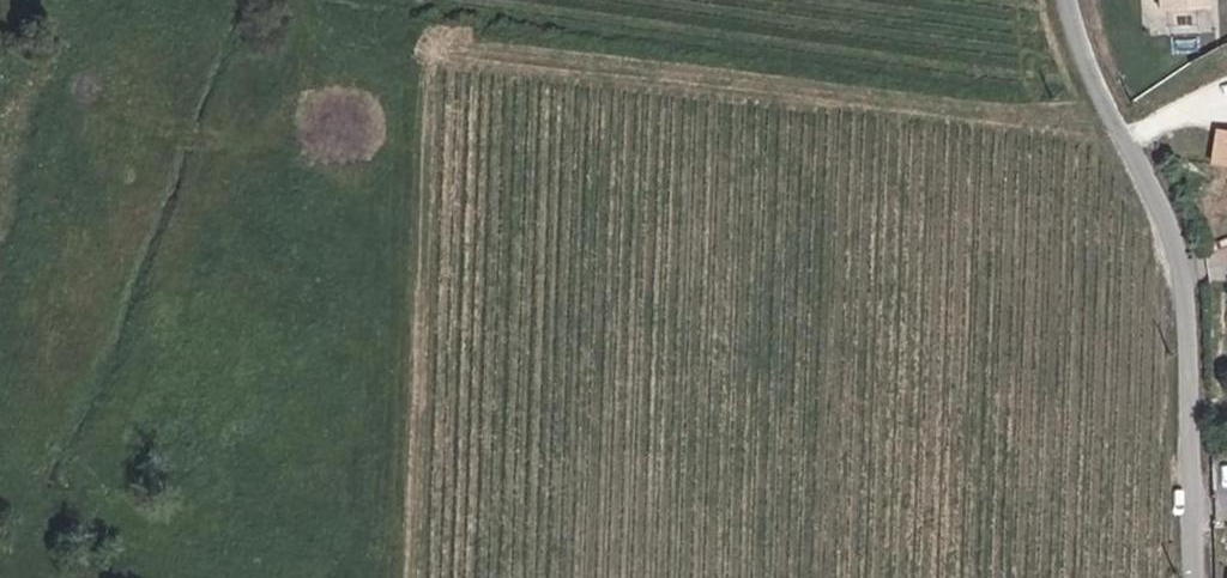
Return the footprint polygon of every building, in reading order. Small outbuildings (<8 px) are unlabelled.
[(1213,0),(1159,0),(1160,10),(1213,8),(1213,0)] [(1216,128),(1210,169),(1226,172),(1226,129),(1216,128)]
